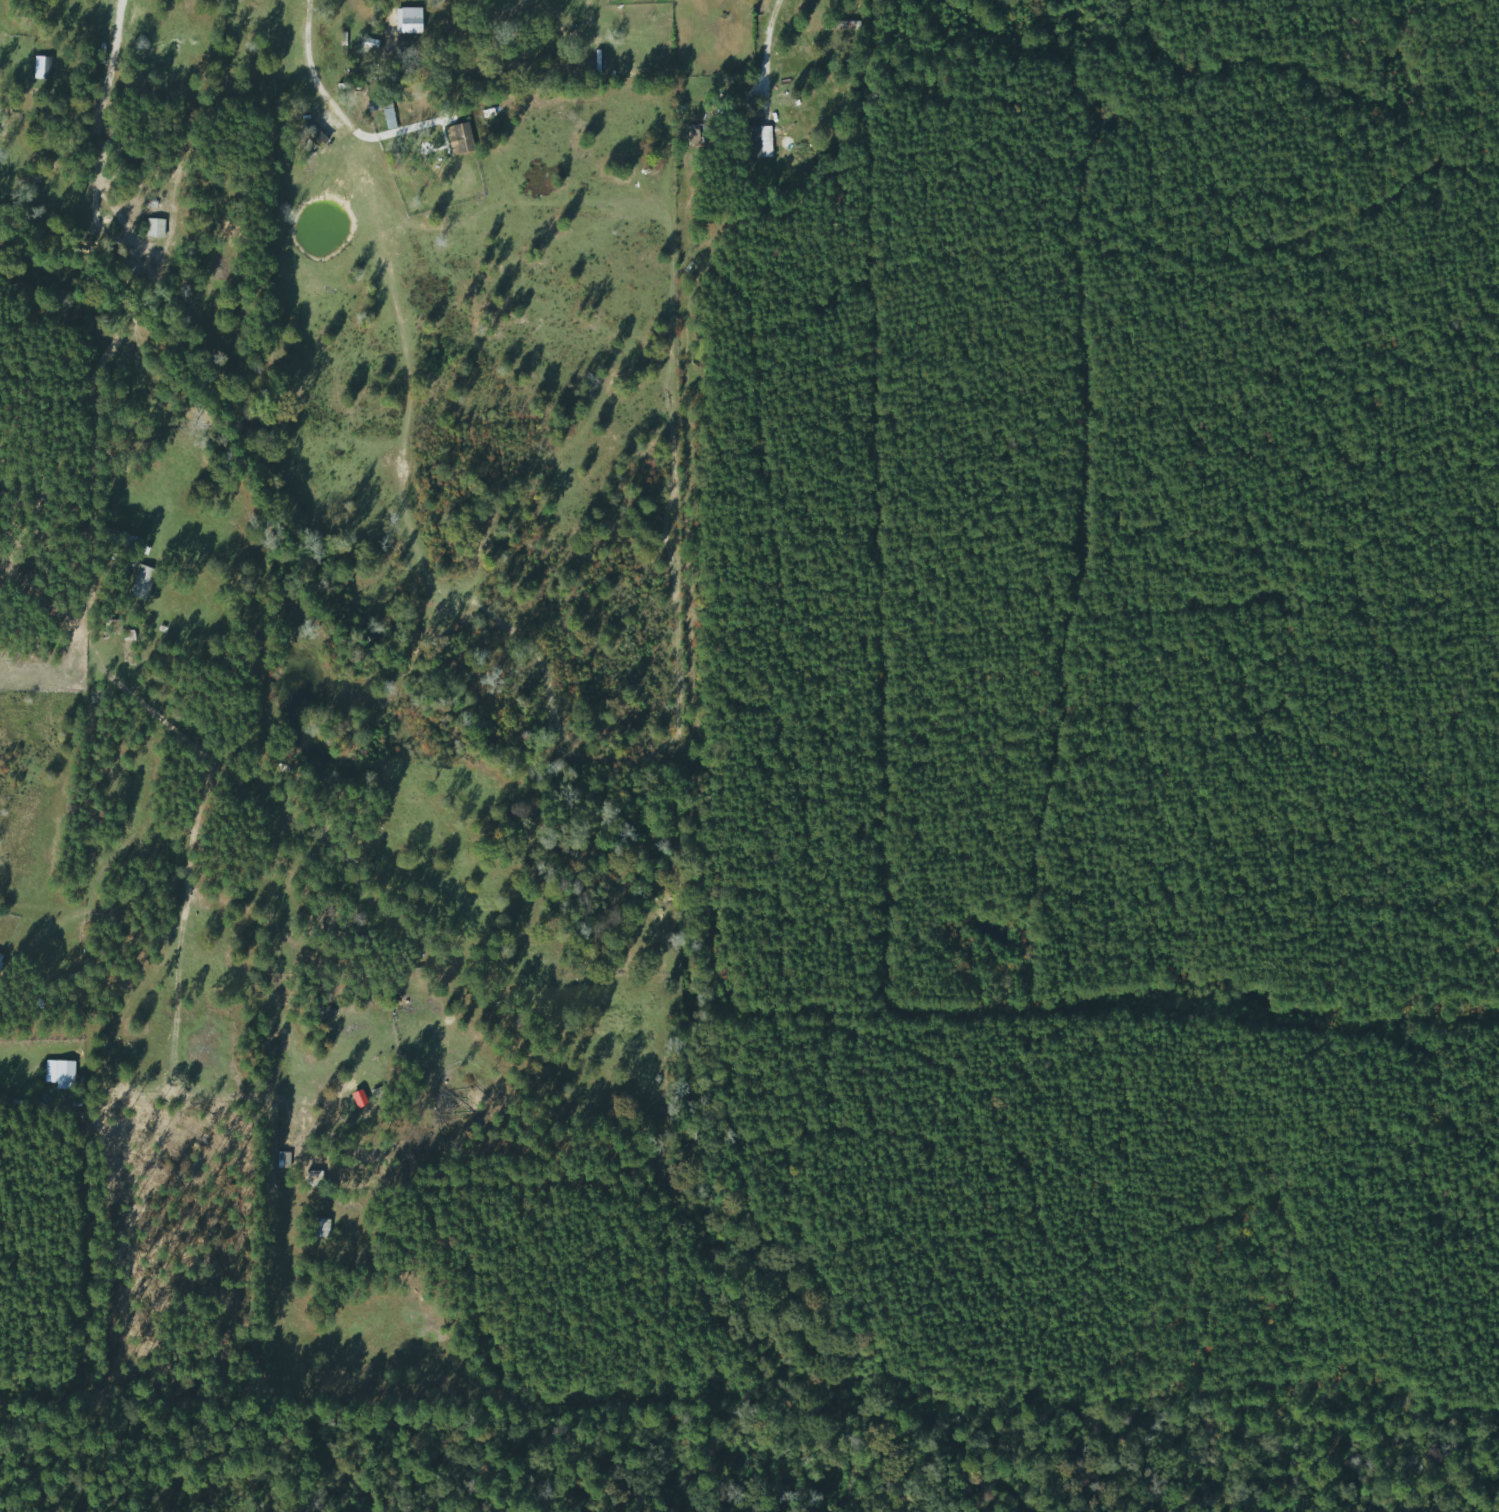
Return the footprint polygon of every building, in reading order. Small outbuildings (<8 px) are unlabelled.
[(398,34),(420,34),(420,7),(398,7),(398,34)] [(362,40),(361,52),(376,53),(377,41),(362,40)] [(473,151),(469,123),(452,126),(457,154),(473,151)] [(160,235),(160,218),(142,218),(142,235),(160,235)] [(0,489),(0,509),(10,499),(0,489)] [(144,601),(155,571),(138,565),(128,595),(144,601)]
